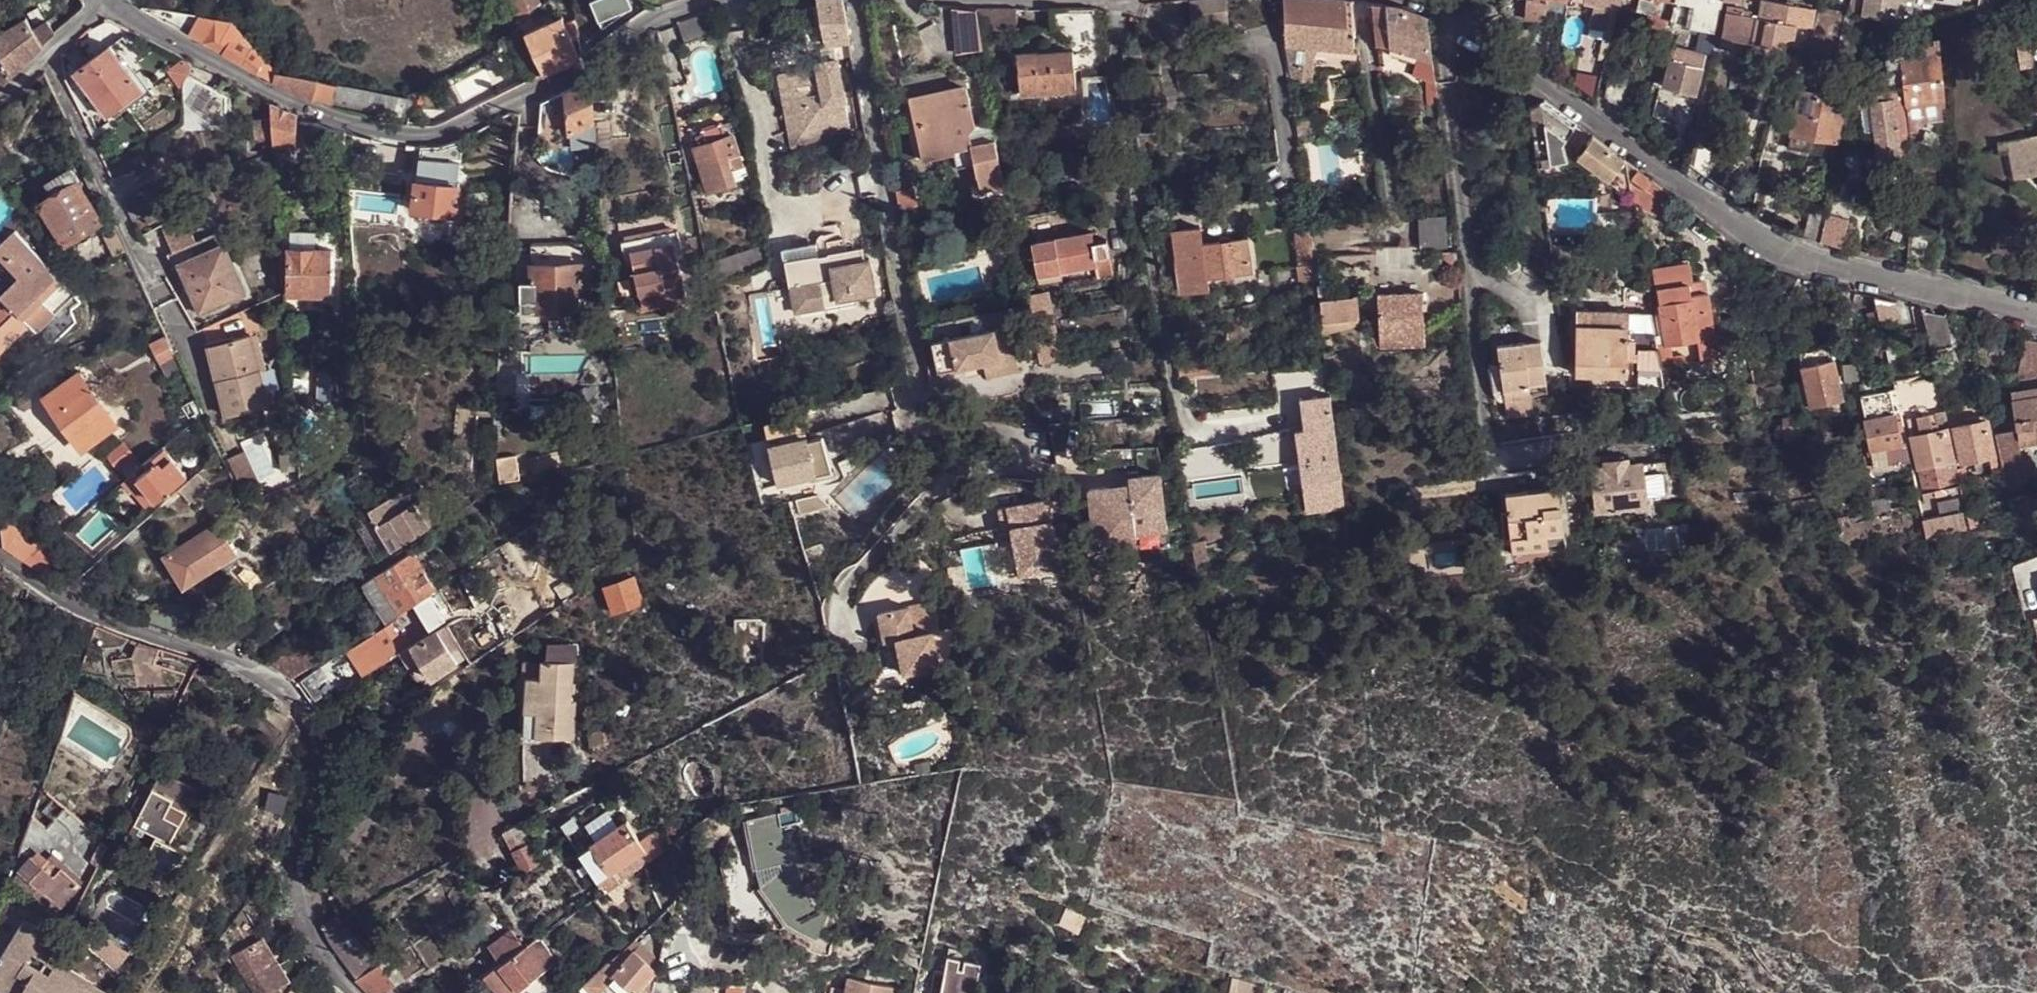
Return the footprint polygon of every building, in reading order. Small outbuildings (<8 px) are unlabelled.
[(536,6),(534,0),(506,0),(516,28),(536,6)] [(596,30),(628,10),(625,0),(588,0),(596,30)] [(852,39),(845,0),(821,0),(822,8),(829,43),(852,39)] [(1195,29),(1229,25),(1226,0),(1192,0),(1195,29)] [(1289,45),(1305,46),(1355,50),(1352,0),(1351,0),(1284,0),(1289,45)] [(1543,0),(1522,0),(1522,19),(1541,21),(1543,0)] [(1662,2),(1654,0),(1637,0),(1635,7),(1635,10),(1658,15),(1662,2)] [(1673,4),(1693,9),(1690,30),(1717,37),(1727,0),(1674,0),(1673,4)] [(1843,14),(1856,17),(1867,19),(1890,22),(1904,25),(1907,11),(1909,0),(1845,0),(1843,14)] [(1372,3),(1377,45),(1391,45),(1386,5),(1372,3)] [(1775,4),(1770,24),(1783,27),(1800,30),(1804,10),(1775,4)] [(1404,7),(1386,5),(1391,45),(1409,51),(1420,55),(1425,58),(1434,59),(1432,34),(1430,19),(1419,13),(1404,7)] [(954,6),(958,32),(984,33),(983,28),(980,9),(954,6)] [(829,43),(822,8),(805,10),(812,46),(829,43)] [(717,9),(679,21),(684,44),(721,31),(717,9)] [(1018,9),(980,9),(983,28),(1018,28),(1018,9)] [(1804,10),(1800,30),(1812,32),(1815,12),(1804,10)] [(1729,14),(1726,36),(1747,40),(1751,17),(1729,14)] [(202,43),(214,19),(199,17),(189,36),(202,43)] [(560,17),(526,33),(544,74),(576,58),(578,56),(560,17)] [(1747,40),(1756,42),(1761,21),(1760,19),(1751,17),(1747,40)] [(229,21),(214,19),(202,43),(215,51),(229,37),(236,29),(229,21)] [(1756,42),(1756,48),(1777,51),(1780,41),(1783,27),(1770,24),(1761,21),(1756,42)] [(49,24),(33,35),(26,25),(0,44),(0,87),(41,46),(56,33),(49,24)] [(1662,45),(1667,27),(1659,25),(1655,25),(1651,41),(1662,45)] [(95,57),(113,44),(106,32),(86,45),(95,57)] [(984,33),(958,32),(961,51),(987,48),(984,33)] [(244,48),(229,37),(215,51),(253,73),(261,60),(253,53),(244,48)] [(852,39),(829,43),(835,66),(842,63),(844,74),(857,72),(855,63),(852,39)] [(145,90),(113,44),(95,57),(76,71),(107,113),(145,90)] [(1289,45),(1287,44),(1292,83),(1310,80),(1305,46),(1289,45)] [(1668,63),(1700,70),(1701,56),(1671,49),(1668,63)] [(1437,83),(1434,59),(1425,58),(1420,55),(1409,51),(1413,82),(1429,81),(1437,83)] [(1838,71),(1847,73),(1851,54),(1841,52),(1838,71)] [(1074,54),(1036,55),(1036,62),(1020,63),(1022,95),(1077,91),(1076,71),(1074,54)] [(1879,56),(1881,88),(1895,86),(1899,86),(1897,60),(1896,54),(1879,56)] [(1934,57),(1897,60),(1899,86),(1900,104),(1939,100),(1937,81),(1934,57)] [(1661,89),(1694,96),(1700,70),(1668,63),(1661,89)] [(273,73),(265,70),(262,78),(271,82),(273,73)] [(841,70),(782,81),(794,145),(853,134),(841,70)] [(229,98),(188,73),(184,82),(185,126),(228,125),(229,98)] [(317,80),(273,73),(271,82),(311,100),(315,82),(317,80)] [(1624,80),(1605,76),(1599,98),(1611,108),(1618,112),(1624,80)] [(1972,78),(1937,81),(1939,100),(1973,96),(1972,78)] [(592,113),(590,81),(566,90),(570,133),(593,123),(592,113)] [(1441,105),(1437,83),(1429,81),(1432,104),(1441,105)] [(315,82),(311,100),(332,105),(334,87),(315,82)] [(1881,88),(1883,102),(1891,101),(1896,165),(1903,164),(1895,86),(1881,88)] [(408,121),(412,102),(334,87),(332,105),(408,121)] [(984,189),(1007,184),(996,137),(979,142),(966,87),(910,101),(924,159),(955,152),(959,168),(975,163),(979,175),(981,174),(984,189)] [(570,133),(566,90),(542,100),(540,130),(570,133)] [(1836,142),(1843,102),(1798,93),(1790,133),(1836,142)] [(1903,126),(1903,127),(1912,127),(1918,126),(1919,120),(1938,119),(1939,112),(1939,100),(1900,104),(1902,115),(1902,119),(1903,126)] [(1876,167),(1896,165),(1891,101),(1883,102),(1872,104),(1876,167)] [(1549,102),(1544,104),(1574,126),(1576,122),(1549,102)] [(298,113),(271,103),(272,115),(274,136),(275,144),(295,146),(298,113)] [(1544,104),(1531,109),(1539,166),(1567,160),(1563,142),(1574,126),(1544,104)] [(1296,115),(1298,139),(1317,137),(1313,113),(1296,115)] [(257,140),(274,136),(272,115),(256,118),(257,140)] [(2033,118),(2033,128),(2011,133),(2017,172),(2034,169),(2036,184),(2036,117),(2033,118)] [(708,143),(723,138),(720,127),(704,132),(708,143)] [(1914,142),(1912,127),(1903,127),(1905,144),(1914,142)] [(2017,172),(2011,133),(1997,136),(2003,173),(2017,172)] [(708,143),(694,147),(700,164),(732,153),(739,151),(733,134),(723,138),(708,143)] [(0,135),(0,164),(12,150),(0,135)] [(1578,155),(1625,191),(1634,196),(1628,162),(1593,135),(1578,155)] [(444,145),(422,144),(418,175),(459,180),(465,138),(444,145)] [(739,151),(732,153),(738,170),(746,168),(739,151)] [(732,153),(700,164),(715,195),(742,185),(738,170),(732,153)] [(1127,173),(1123,156),(1112,158),(1116,176),(1127,173)] [(55,189),(57,193),(77,181),(80,179),(73,166),(51,180),(55,189)] [(418,175),(414,208),(457,213),(461,180),(459,180),(418,175)] [(68,243),(104,219),(80,179),(77,181),(57,193),(47,199),(42,202),(68,243)] [(57,193),(55,189),(44,195),(47,199),(57,193)] [(994,218),(1016,213),(1014,198),(991,203),(994,218)] [(1825,216),(1826,214),(1809,210),(1801,239),(1817,245),(1825,216)] [(1846,221),(1825,216),(1817,245),(1820,247),(1838,250),(1846,221)] [(175,264),(180,262),(228,242),(232,240),(228,229),(199,241),(189,217),(166,227),(175,250),(169,253),(175,264)] [(1426,251),(1453,249),(1451,221),(1423,221),(1426,251)] [(1205,243),(1203,222),(1171,226),(1180,282),(1210,278),(1255,272),(1250,236),(1205,243)] [(1063,270),(1098,264),(1102,281),(1117,279),(1106,236),(1096,238),(1093,227),(1034,242),(1044,285),(1065,280),(1063,270)] [(1304,262),(1314,261),(1309,227),(1299,229),(1304,262)] [(625,238),(627,250),(635,248),(677,239),(680,246),(685,246),(681,228),(625,238)] [(290,247),(332,247),(336,248),(335,230),(281,230),(282,246),(290,247)] [(123,238),(122,231),(68,260),(71,266),(123,238)] [(1903,265),(1922,269),(1924,252),(1932,232),(1905,231),(1903,265)] [(30,319),(31,321),(41,331),(78,295),(19,232),(0,250),(0,254),(23,278),(6,295),(19,309),(30,319)] [(821,239),(795,243),(797,256),(852,247),(850,235),(833,237),(834,242),(822,244),(821,239)] [(680,246),(677,239),(635,248),(647,307),(691,298),(680,246)] [(229,246),(228,242),(180,262),(187,280),(190,286),(201,313),(248,293),(230,249),(229,246)] [(866,245),(852,247),(797,256),(805,307),(862,297),(861,293),(879,289),(873,255),(868,256),(866,245)] [(290,247),(282,246),(282,267),(292,266),(290,247)] [(332,247),(290,247),(292,266),(293,291),(333,292),(332,247)] [(1023,250),(1026,270),(1034,269),(1030,249),(1023,250)] [(730,276),(754,272),(752,264),(751,259),(728,265),(730,276)] [(533,312),(583,310),(583,260),(533,261),(533,283),(533,292),(533,312)] [(1314,261),(1304,262),(1307,286),(1317,285),(1314,261)] [(180,262),(175,264),(182,282),(187,280),(180,262)] [(1654,271),(1658,289),(1691,281),(1688,264),(1654,271)] [(282,267),(285,292),(293,291),(292,266),(282,267)] [(713,280),(719,278),(716,266),(710,267),(713,280)] [(1703,293),(1701,279),(1691,281),(1693,294),(1703,293)] [(1661,304),(1693,298),(1693,294),(1691,281),(1658,289),(1661,304)] [(1032,303),(1043,363),(1065,359),(1050,291),(1031,294),(1032,303)] [(1403,346),(1423,346),(1422,294),(1378,295),(1379,339),(1403,339),(1403,346)] [(0,300),(0,328),(19,309),(6,295),(0,300)] [(1319,296),(1321,315),(1326,314),(1329,313),(1328,304),(1326,295),(1323,295),(1319,296)] [(1668,347),(1702,341),(1695,307),(1693,298),(1661,304),(1668,347)] [(1898,325),(1893,303),(1876,299),(1879,315),(1882,329),(1898,325)] [(1326,314),(1328,324),(1328,327),(1365,323),(1363,301),(1328,304),(1329,313),(1326,314)] [(1702,341),(1716,338),(1709,304),(1695,307),(1702,341)] [(31,321),(30,319),(19,309),(0,328),(0,353),(31,321)] [(1578,309),(1577,325),(1628,326),(1629,312),(1578,309)] [(1661,369),(1652,313),(1629,312),(1628,326),(1627,354),(1638,354),(1637,387),(1664,388),(1661,369)] [(1882,329),(1879,315),(1869,317),(1872,329),(1882,329)] [(1944,319),(1923,315),(1930,352),(1950,348),(1944,319)] [(1365,323),(1328,327),(1329,340),(1366,330),(1365,323)] [(1575,372),(1626,375),(1627,354),(1628,326),(1577,325),(1575,372)] [(1014,326),(936,343),(943,374),(989,364),(1004,361),(1005,366),(1021,362),(1014,326)] [(1202,327),(1191,329),(1192,340),(1203,339),(1202,327)] [(163,359),(177,353),(172,343),(168,336),(155,342),(163,359)] [(252,337),(210,348),(229,416),(270,406),(252,337)] [(2036,376),(2036,343),(2023,340),(2014,381),(2036,376)] [(1799,352),(1804,366),(1834,358),(1830,343),(1799,352)] [(1533,388),(1551,385),(1544,344),(1502,350),(1508,397),(1534,394),(1533,388)] [(177,353),(163,359),(172,373),(185,368),(177,353)] [(1815,408),(1846,400),(1834,358),(1804,366),(1815,408)] [(991,377),(1023,370),(1021,362),(1005,366),(1004,361),(989,364),(991,377)] [(337,401),(337,368),(325,369),(324,400),(337,401)] [(608,382),(617,380),(616,369),(607,369),(608,382)] [(98,439),(119,423),(92,385),(82,371),(47,395),(55,406),(77,436),(90,428),(98,439)] [(2036,489),(2036,389),(2009,394),(2015,430),(2018,447),(2023,469),(2026,484),(2028,489),(2035,489),(2036,489)] [(1339,457),(1330,392),(1301,395),(1306,427),(1296,429),(1301,462),(1339,457)] [(1534,394),(1508,397),(1511,422),(1537,418),(1534,394)] [(476,430),(492,430),(496,404),(478,402),(476,430)] [(1912,437),(1942,429),(1935,405),(1906,412),(1912,437)] [(1872,451),(1901,444),(1895,415),(1867,422),(1872,451)] [(1901,415),(1895,415),(1901,444),(1872,451),(1877,471),(1912,465),(1901,415)] [(772,424),(785,487),(839,474),(831,440),(814,443),(808,417),(772,424)] [(1790,445),(1808,442),(1806,418),(1787,420),(1790,445)] [(1992,424),(1991,420),(1985,421),(1989,435),(1994,434),(1992,424)] [(1989,435),(1985,421),(1954,429),(1961,462),(1987,457),(1993,456),(1989,435)] [(85,448),(98,439),(90,428),(77,436),(85,448)] [(1919,466),(1950,461),(1942,429),(1912,437),(1919,466)] [(2028,489),(2026,484),(2023,469),(2018,447),(2015,430),(1999,433),(1994,434),(2001,474),(2004,488),(2006,494),(2028,489)] [(1994,434),(1989,435),(1993,456),(1987,457),(1992,476),(2001,474),(1994,434)] [(174,457),(165,446),(155,455),(159,460),(160,459),(164,464),(174,457)] [(305,468),(303,446),(290,449),(295,470),(305,468)] [(245,451),(227,460),(242,490),(260,481),(245,451)] [(502,484),(521,480),(515,457),(497,462),(502,484)] [(1345,504),(1339,457),(1301,462),(1309,508),(1345,504)] [(161,499),(180,483),(164,464),(160,459),(159,460),(143,474),(141,475),(160,497),(161,499)] [(1952,475),(1950,461),(1919,466),(1922,484),(1930,482),(1929,480),(1943,477),(1944,480),(1951,478),(1950,476),(1952,475)] [(347,471),(345,465),(336,468),(325,474),(328,481),(347,471)] [(1646,508),(1644,465),(1628,466),(1605,468),(1590,469),(1593,513),(1646,508)] [(128,477),(133,483),(141,475),(143,474),(139,468),(128,477)] [(1962,468),(1955,471),(1955,475),(1957,484),(1965,482),(1962,468)] [(204,470),(184,486),(193,497),(212,481),(204,470)] [(1132,484),(1093,488),(1099,547),(1139,543),(1138,532),(1168,530),(1162,472),(1132,476),(1132,484)] [(150,504),(160,497),(141,475),(133,483),(150,504)] [(1957,484),(1955,475),(1952,475),(1950,476),(1951,478),(1944,480),(1943,477),(1929,480),(1930,482),(1922,484),(1924,491),(1956,485),(1957,484)] [(334,495),(328,481),(315,486),(322,500),(334,495)] [(184,486),(170,499),(180,511),(193,497),(184,486)] [(1510,494),(1518,541),(1573,534),(1565,487),(1510,494)] [(817,488),(796,494),(799,509),(829,501),(817,488)] [(117,504),(109,493),(97,503),(106,513),(117,504)] [(412,538),(444,518),(430,494),(401,511),(397,513),(412,538)] [(397,513),(401,511),(391,496),(373,507),(382,523),(397,513)] [(1875,503),(1880,519),(1898,515),(1894,499),(1875,503)] [(1049,500),(995,510),(999,531),(1009,530),(1018,579),(1062,571),(1049,500)] [(396,547),(412,538),(397,513),(382,523),(396,547)] [(1968,532),(1975,530),(1974,526),(1972,520),(1965,522),(1968,532)] [(240,552),(222,522),(169,554),(188,585),(240,552)] [(2,529),(2,530),(3,545),(24,561),(42,548),(7,523),(2,529)] [(1518,541),(1520,556),(1575,548),(1573,534),(1518,541)] [(42,548),(24,561),(44,573),(59,561),(45,545),(42,548)] [(437,588),(416,551),(382,572),(404,611),(437,588)] [(815,584),(808,570),(798,576),(805,589),(815,584)] [(389,620),(404,611),(382,572),(368,580),(389,620)] [(646,602),(637,577),(607,587),(616,612),(646,602)] [(944,672),(932,608),(885,617),(889,646),(903,643),(909,679),(944,672)] [(384,664),(413,646),(398,620),(368,638),(377,652),(384,664)] [(471,664),(479,658),(461,628),(452,632),(471,664)] [(459,665),(439,633),(415,647),(434,680),(459,665)] [(277,671),(291,678),(324,659),(312,637),(266,664),(277,671)] [(355,664),(377,652),(368,638),(347,650),(355,663),(355,664)] [(548,643),(545,659),(575,662),(578,643),(548,643)] [(355,663),(347,650),(340,655),(355,682),(358,680),(355,664),(355,663)] [(355,664),(358,680),(384,664),(377,652),(355,664)] [(536,737),(575,738),(577,701),(572,701),(575,662),(545,659),(542,660),(540,678),(527,677),(524,712),(537,712),(536,737)] [(296,683),(311,699),(336,684),(325,667),(296,683)] [(519,734),(536,737),(537,712),(524,712),(527,677),(522,676),(519,734)] [(334,713),(326,700),(316,706),(323,719),(334,713)] [(606,745),(606,733),(591,734),(592,747),(606,745)] [(661,759),(658,752),(652,755),(656,761),(661,759)] [(175,797),(155,787),(151,794),(144,807),(137,818),(137,823),(131,834),(151,844),(152,860),(167,868),(182,857),(187,846),(173,839),(181,823),(186,815),(188,811),(173,802),(175,797)] [(129,814),(137,818),(144,807),(135,802),(129,814)] [(609,813),(586,827),(595,841),(618,827),(609,813)] [(190,818),(186,815),(181,823),(186,826),(190,818)] [(784,815),(750,822),(766,896),(794,930),(817,939),(828,913),(820,910),(800,886),(784,815)] [(525,822),(510,830),(518,848),(534,842),(525,822)] [(620,870),(649,853),(645,844),(633,823),(596,844),(614,873),(620,870)] [(58,856),(61,862),(72,850),(58,836),(32,854),(46,867),(58,856)] [(658,837),(645,844),(649,853),(654,861),(666,852),(658,837)] [(526,868),(542,862),(534,842),(518,848),(526,868)] [(600,881),(614,873),(596,844),(584,852),(600,881)] [(854,862),(861,856),(858,850),(849,855),(854,862)] [(620,870),(626,881),(654,861),(649,853),(620,870)] [(46,867),(32,854),(19,868),(23,871),(40,888),(53,874),(46,867)] [(53,874),(65,865),(61,862),(58,856),(46,867),(53,874)] [(57,903),(80,880),(65,865),(53,874),(40,888),(44,892),(57,903)] [(15,882),(37,901),(44,892),(40,888),(23,871),(15,882)] [(23,919),(0,956),(0,990),(5,992),(7,992),(13,982),(24,989),(23,992),(82,992),(50,974),(47,978),(26,965),(34,953),(47,962),(58,942),(23,919)] [(332,947),(352,933),(341,919),(322,930),(328,944),(332,947)] [(530,948),(517,929),(493,946),(505,964),(530,948)] [(92,931),(84,942),(117,971),(127,953),(92,931)] [(378,968),(352,933),(332,947),(344,965),(357,981),(378,968)] [(530,948),(546,973),(564,961),(545,937),(530,948)] [(659,972),(661,965),(642,945),(636,939),(599,974),(610,984),(620,974),(619,973),(638,951),(659,972)] [(267,969),(275,965),(259,940),(252,945),(267,969)] [(267,969),(252,945),(235,955),(258,992),(272,992),(291,982),(277,964),(275,965),(267,969)] [(546,973),(530,948),(505,964),(504,965),(523,990),(546,973)] [(640,992),(659,972),(638,951),(619,973),(620,974),(638,991),(640,992)] [(979,965),(944,958),(942,973),(932,971),(928,992),(973,992),(979,965)] [(478,984),(490,975),(480,963),(470,970),(478,984)] [(50,974),(82,992),(88,992),(90,988),(54,966),(50,974)] [(357,981),(370,992),(389,992),(396,988),(382,966),(378,968),(357,981)] [(659,972),(640,992),(641,992),(656,992),(658,981),(659,972)] [(610,984),(599,974),(587,984),(597,992),(602,992),(606,989),(610,984)] [(638,991),(620,974),(610,984),(606,989),(610,992),(636,992),(638,991)] [(895,990),(896,983),(852,975),(850,988),(836,986),(834,992),(894,992),(895,990)] [(1233,978),(1230,992),(1265,992),(1267,983),(1233,978)] [(819,979),(811,983),(816,992),(819,992),(822,987),(819,979)] [(300,980),(288,992),(317,992),(300,980)] [(656,992),(679,992),(681,982),(658,981),(656,992)] [(13,982),(7,992),(23,992),(24,989),(13,982)]
